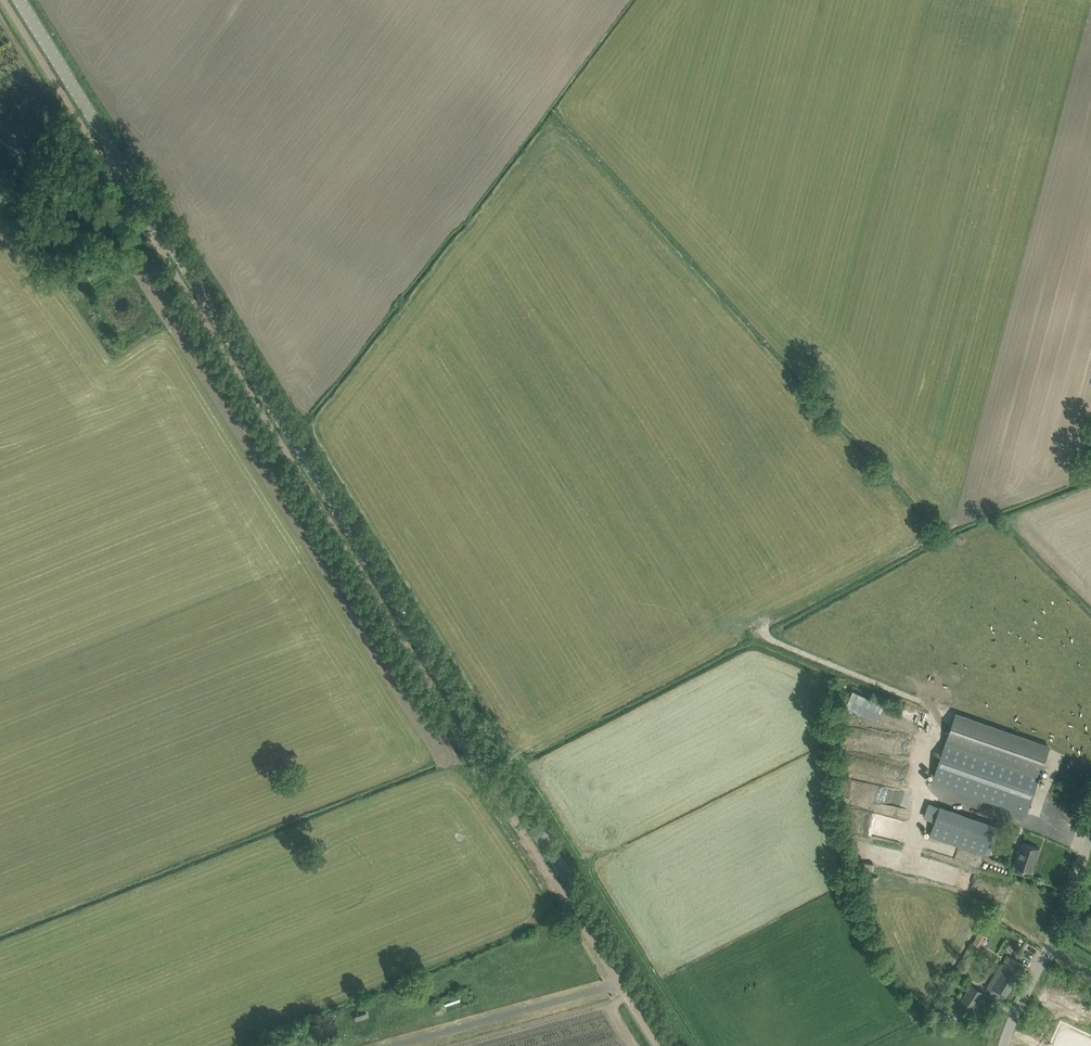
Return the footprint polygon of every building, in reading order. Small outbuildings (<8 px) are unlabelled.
[(854,690),(846,706),(874,720),(882,704),(854,690)] [(1050,747),(955,714),(932,781),(1026,814),(1050,747)] [(985,855),(995,826),(940,806),(930,835),(985,855)] [(1032,871),(1040,848),(1023,842),(1015,865),(1032,871)] [(900,863),(900,852),(885,853),(886,864),(900,863)] [(962,858),(973,862),(975,858),(964,854),(962,858)] [(985,935),(979,931),(973,942),(979,946),(985,935)] [(985,990),(990,993),(993,995),(1002,1001),(1025,966),(1012,958),(1007,966),(1002,963),(989,984),(985,990)] [(971,1011),(984,992),(972,984),(959,1003),(971,1011)]
